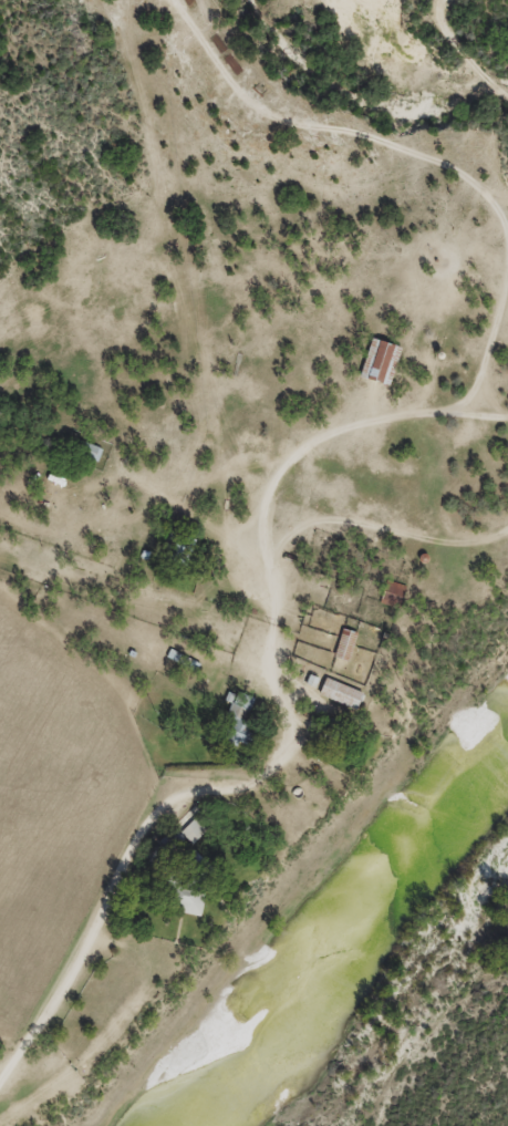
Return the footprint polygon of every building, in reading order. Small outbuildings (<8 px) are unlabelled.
[(399,347),(368,339),(357,380),(388,388),(399,347)] [(101,451),(79,441),(74,453),(95,463),(101,451)] [(193,544),(171,532),(162,549),(185,560),(193,544)] [(355,634),(340,630),(332,658),(346,663),(355,634)] [(360,694),(323,678),(316,695),(353,710),(360,694)] [(216,739),(239,749),(259,702),(236,692),(216,739)] [(192,845),(209,828),(192,812),(175,829),(192,845)] [(205,863),(191,852),(184,861),(198,872),(205,863)] [(196,919),(203,896),(171,885),(163,908),(196,919)]
